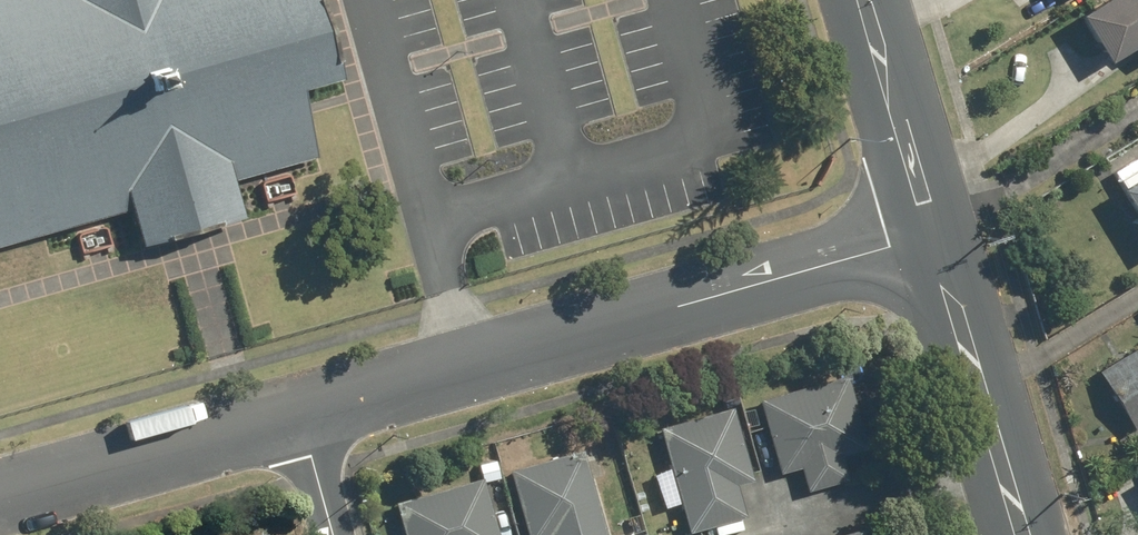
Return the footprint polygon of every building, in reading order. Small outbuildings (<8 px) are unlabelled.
[(133,210),(143,245),(241,218),(231,183),(316,159),(296,88),(335,77),(314,0),(0,0),(0,247),(133,210)] [(1076,16),(1105,64),(1134,47),(1137,53),(1137,0),(1102,0),(1076,16)] [(1119,191),(1137,222),(1137,179),(1119,191)] [(1100,373),(1135,430),(1137,428),(1137,350),(1100,373)] [(759,399),(779,474),(800,468),(806,491),(847,481),(841,457),(868,450),(848,375),(759,399)] [(730,407),(658,427),(688,534),(744,518),(735,488),(752,483),(730,407)] [(509,472),(526,534),(607,534),(586,452),(509,472)] [(487,476),(394,496),(403,534),(499,534),(487,476)]
